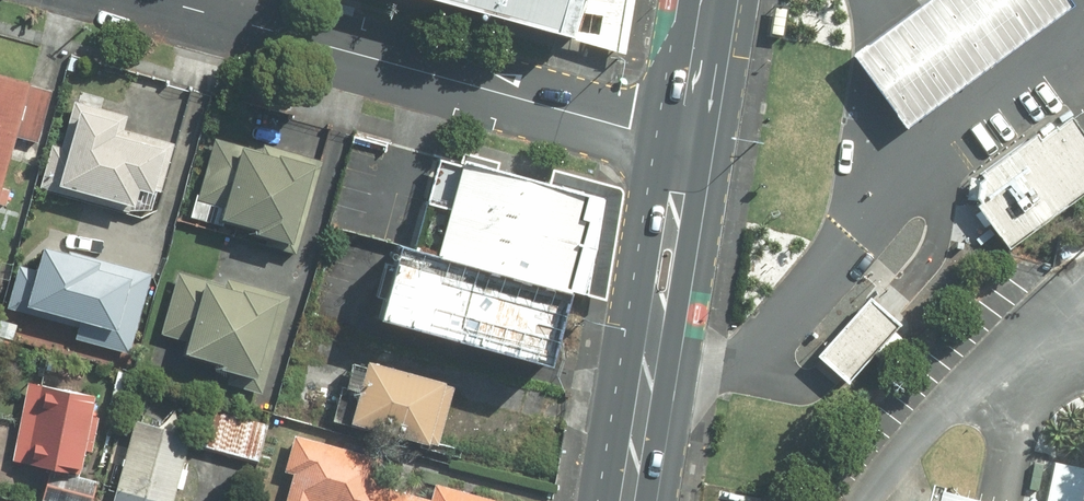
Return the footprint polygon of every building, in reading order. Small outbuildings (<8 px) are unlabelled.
[(564,40),(566,35),(626,51),(631,0),(417,0),(564,40)] [(847,53),(898,128),(1067,4),(1064,0),(922,0),(847,53)] [(0,75),(0,210),(4,211),(9,191),(1,189),(15,138),(38,144),(53,89),(0,75)] [(126,119),(70,104),(59,147),(51,144),(43,172),(35,170),(30,188),(155,222),(176,144),(123,130),(126,119)] [(1007,247),(1083,189),(1083,132),(1072,115),(981,183),(977,209),(1007,247)] [(291,260),(320,162),(229,134),(227,142),(212,137),(184,227),(291,260)] [(149,276),(42,246),(37,244),(29,271),(19,268),(7,310),(73,329),(69,343),(125,359),(149,276)] [(574,295),(392,247),(374,318),(555,366),(574,295)] [(223,287),(174,273),(156,335),(181,342),(176,361),(243,381),(239,394),(259,400),(289,297),(225,279),(223,287)] [(867,298),(816,355),(847,382),(898,324),(867,298)] [(450,379),(367,358),(349,425),(432,447),(450,379)] [(26,378),(7,465),(43,473),(37,500),(92,500),(96,482),(75,477),(80,454),(88,456),(101,395),(26,378)] [(211,408),(201,445),(257,460),(267,423),(211,408)] [(184,434),(131,420),(109,500),(167,500),(170,489),(179,492),(187,464),(177,462),(184,434)] [(294,443),(279,500),(511,500),(429,478),(424,496),(372,482),(376,464),(294,443)] [(942,480),(937,500),(1011,500),(942,480)]
